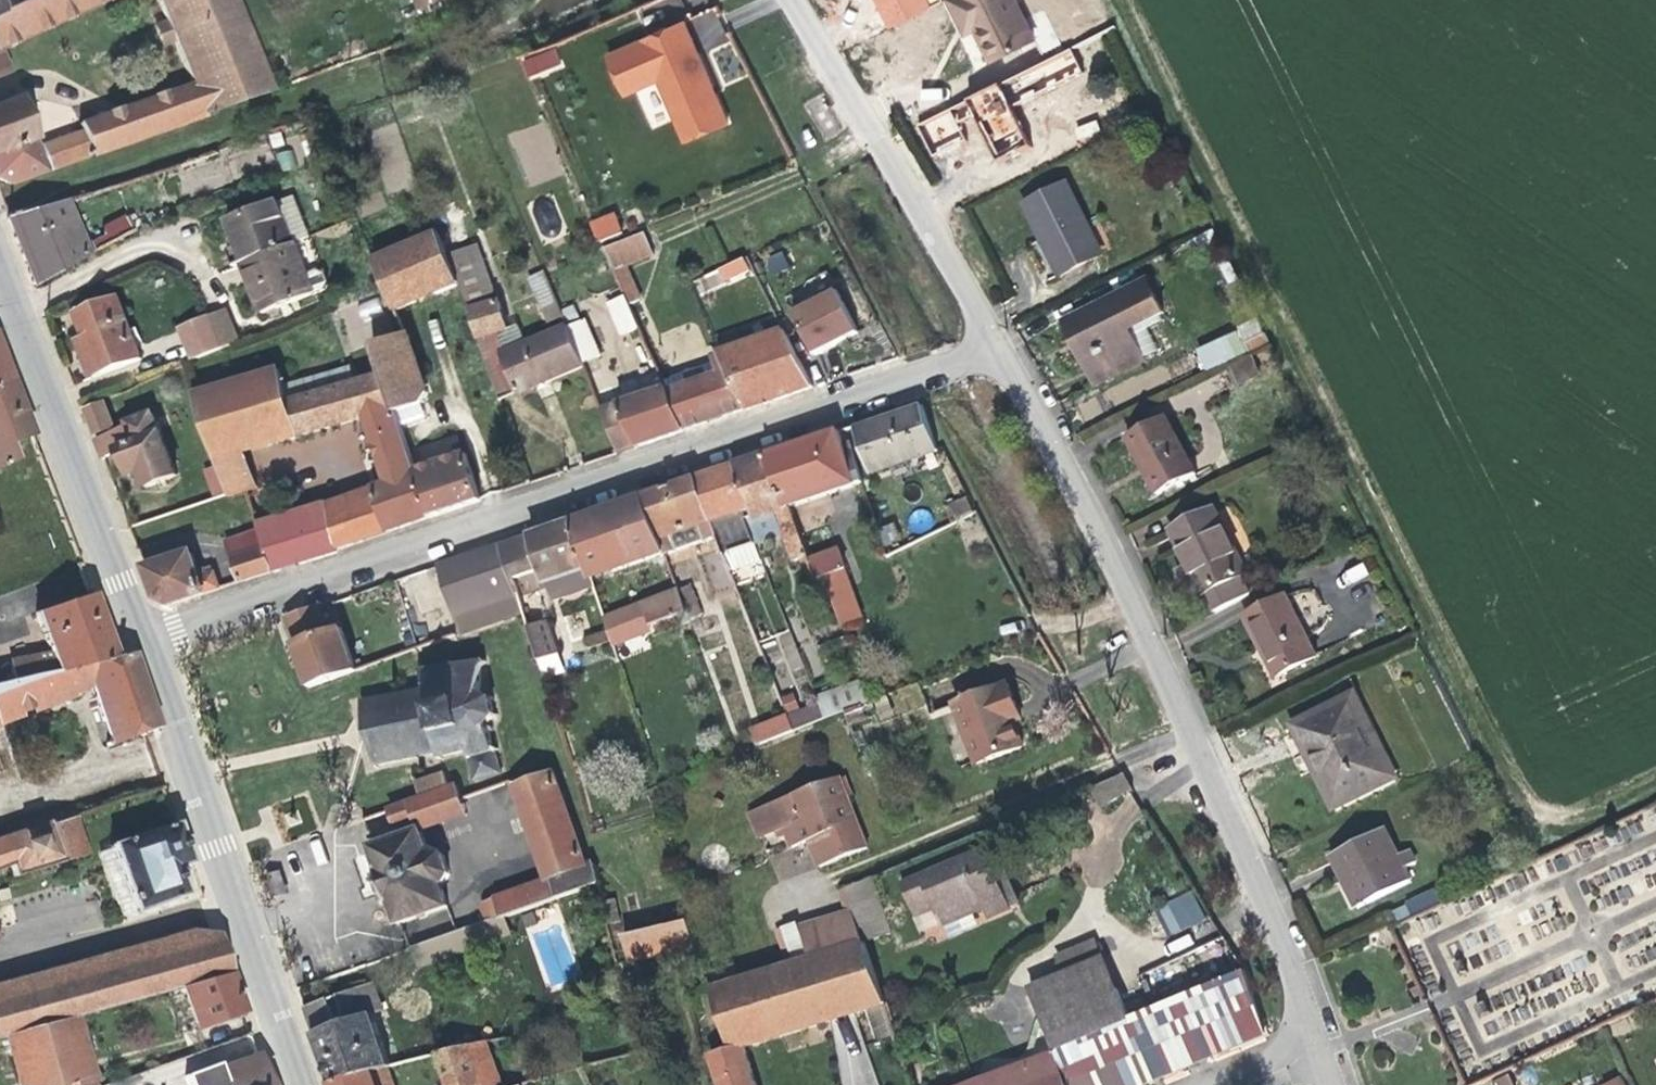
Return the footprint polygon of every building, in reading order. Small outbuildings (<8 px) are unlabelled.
[(0,12),(0,45),(50,22),(100,0),(26,0),(0,12)] [(26,0),(0,0),(0,12),(26,0)] [(166,17),(156,22),(164,43),(174,39),(191,82),(204,115),(270,91),(235,0),(159,0),(166,17)] [(423,9),(442,0),(419,0),(423,9)] [(884,29),(941,4),(940,0),(871,0),(884,29)] [(975,28),(991,61),(1034,40),(1015,0),(950,0),(959,19),(969,14),(975,28)] [(717,9),(693,15),(701,47),(725,41),(717,9)] [(966,33),(975,28),(969,14),(959,19),(966,33)] [(687,20),(601,52),(618,98),(656,84),(679,144),(727,126),(687,20)] [(974,71),(984,67),(971,35),(961,39),(974,71)] [(527,79),(562,67),(555,47),(520,58),(527,79)] [(204,115),(191,82),(80,122),(82,131),(45,145),(37,147),(30,130),(38,127),(28,102),(21,104),(18,97),(0,104),(0,179),(10,183),(204,115)] [(989,157),(1022,146),(1004,88),(917,116),(932,161),(965,150),(956,123),(976,116),(989,157)] [(827,104),(814,110),(825,136),(837,130),(827,104)] [(37,147),(45,145),(38,127),(30,130),(37,147)] [(276,152),(281,171),(295,168),(290,149),(276,152)] [(1026,205),(1061,274),(1100,255),(1065,186),(1026,205)] [(228,251),(235,268),(245,264),(294,245),(310,238),(294,195),(228,220),(238,247),(228,251)] [(66,199),(7,216),(17,245),(30,283),(36,285),(90,255),(86,244),(82,245),(66,199)] [(428,208),(363,234),(374,260),(438,234),(428,208)] [(594,241),(621,234),(616,212),(589,218),(594,241)] [(89,234),(96,249),(135,230),(128,215),(89,234)] [(438,234),(374,260),(384,283),(395,310),(459,286),(448,258),(438,234)] [(643,236),(604,251),(614,274),(627,269),(653,258),(643,236)] [(294,245),(245,264),(265,314),(325,291),(328,285),(326,276),(319,272),(305,276),(294,245)] [(477,247),(448,258),(459,286),(469,310),(496,303),(477,247)] [(780,250),(762,259),(770,276),(789,266),(780,250)] [(749,274),(743,261),(704,279),(710,291),(749,274)] [(627,269),(614,274),(625,299),(629,307),(642,301),(627,269)] [(545,322),(561,316),(542,270),(526,276),(545,322)] [(1147,280),(1063,321),(1072,340),(1078,337),(1089,360),(1083,363),(1094,386),(1145,361),(1130,330),(1164,314),(1147,280)] [(839,292),(794,313),(815,355),(860,333),(839,292)] [(95,347),(106,374),(142,359),(118,297),(76,314),(87,343),(91,347),(95,347)] [(629,307),(625,299),(610,305),(623,335),(639,329),(629,307)] [(507,331),(500,302),(496,303),(469,310),(483,356),(499,402),(582,367),(578,359),(566,329),(526,346),(505,355),(498,335),(507,331)] [(227,313),(211,319),(224,350),(239,343),(227,313)] [(211,319),(210,316),(181,327),(194,362),(224,350),(211,319)] [(582,323),(566,329),(578,359),(595,352),(582,323)] [(518,328),(507,331),(498,335),(505,355),(526,346),(518,328)] [(747,410),(813,388),(784,331),(722,352),(747,410)] [(406,337),(373,348),(377,360),(384,378),(394,410),(395,412),(421,404),(427,389),(410,335),(406,337)] [(1197,352),(1205,369),(1239,353),(1230,335),(1197,352)] [(684,432),(747,410),(722,352),(712,356),(719,375),(706,379),(685,386),(667,392),(684,432)] [(10,385),(0,360),(0,389),(10,385)] [(377,360),(284,386),(289,403),(384,378),(377,360)] [(1232,370),(1239,386),(1259,376),(1252,361),(1232,370)] [(685,386),(706,379),(703,369),(682,376),(685,386)] [(280,370),(193,396),(215,461),(246,452),(366,418),(394,410),(384,378),(289,403),(284,386),(280,370)] [(613,394),(619,407),(667,391),(661,378),(613,394)] [(23,419),(10,385),(0,389),(0,467),(14,463),(7,447),(30,438),(23,419)] [(667,391),(619,407),(636,448),(684,432),(667,392),(667,391)] [(88,413),(97,435),(113,430),(103,406),(88,413)] [(619,407),(601,413),(618,454),(636,448),(619,407)] [(922,407),(856,430),(870,473),(937,450),(922,407)] [(402,431),(395,412),(394,410),(366,418),(373,439),(402,431)] [(152,414),(151,415),(153,420),(161,439),(162,439),(152,414)] [(128,424),(129,429),(153,420),(151,415),(128,424)] [(1128,439),(1159,497),(1197,477),(1166,419),(1128,439)] [(120,432),(96,441),(102,458),(119,451),(127,472),(136,469),(139,477),(144,490),(176,478),(161,439),(153,420),(129,429),(120,432)] [(844,427),(837,430),(843,446),(850,444),(844,427)] [(837,430),(818,436),(837,491),(863,483),(850,444),(843,446),(837,430)] [(415,470),(402,431),(373,439),(388,483),(327,503),(329,510),(337,549),(391,531),(431,517),(415,470)] [(818,436),(767,454),(786,509),(837,491),(818,436)] [(222,480),(228,498),(229,499),(247,493),(259,489),(246,452),(215,461),(222,480)] [(465,454),(415,470),(431,517),(481,500),(465,454)] [(767,454),(734,465),(753,519),(748,521),(756,543),(781,533),(791,560),(803,556),(786,509),(767,454)] [(734,465),(695,479),(717,537),(724,555),(756,543),(748,521),(753,519),(734,465)] [(136,469),(127,472),(130,480),(139,477),(136,469)] [(695,479),(643,497),(665,556),(717,537),(695,479)] [(209,484),(215,502),(228,498),(222,480),(209,484)] [(643,497),(594,514),(614,572),(656,558),(658,562),(666,559),(665,556),(643,497)] [(954,523),(974,513),(968,499),(948,509),(954,523)] [(1215,613),(1251,595),(1243,578),(1247,576),(1214,509),(1170,530),(1193,576),(1182,582),(1192,602),(1206,595),(1215,613)] [(337,549),(329,510),(260,532),(273,573),(338,553),(337,549)] [(594,514),(571,522),(590,580),(614,572),(594,514)] [(876,529),(884,547),(902,539),(893,521),(876,529)] [(571,522),(499,546),(511,581),(537,572),(548,602),(592,586),(590,580),(571,522)] [(227,542),(239,582),(273,572),(260,532),(227,542)] [(499,546),(453,562),(476,629),(522,613),(511,581),(499,546)] [(836,550),(805,561),(813,581),(843,570),(836,550)] [(191,554),(145,569),(149,579),(156,600),(171,605),(219,589),(209,559),(194,563),(191,554)] [(666,559),(658,562),(663,577),(672,574),(666,559)] [(453,562),(436,568),(461,635),(476,629),(453,562)] [(1347,585),(1368,574),(1362,562),(1341,573),(1347,585)] [(678,592),(642,606),(650,628),(686,614),(678,592)] [(105,630),(91,595),(35,613),(57,674),(115,657),(105,630)] [(1286,596),(1245,617),(1259,646),(1263,645),(1279,676),(1317,658),(1286,596)] [(642,606),(634,609),(642,631),(650,628),(642,606)] [(327,625),(320,607),(287,619),(310,687),(357,671),(338,622),(327,625)] [(634,609),(603,620),(610,643),(642,631),(634,609)] [(547,622),(528,628),(539,662),(557,656),(547,622)] [(74,694),(90,686),(109,745),(141,734),(156,729),(144,691),(131,653),(115,657),(57,674),(0,690),(0,721),(74,694)] [(369,736),(376,768),(438,754),(439,760),(442,760),(442,756),(468,750),(475,779),(502,773),(499,757),(501,750),(495,745),(493,733),(498,736),(500,733),(495,730),(495,728),(501,719),(506,722),(508,718),(503,715),(500,704),(503,698),(498,695),(496,699),(488,694),(484,667),(488,662),(484,659),(481,663),(454,667),(453,661),(448,661),(449,668),(426,672),(422,668),(419,673),(426,677),(427,687),(361,703),(369,736)] [(976,764),(1022,747),(1011,719),(1008,711),(1020,705),(1011,681),(952,703),(976,764)] [(1317,768),(1337,807),(1386,783),(1367,747),(1374,743),(1351,697),(1291,728),(1309,763),(1318,759),(1321,766),(1317,768)] [(821,705),(790,717),(795,731),(827,719),(821,705)] [(1025,715),(1020,705),(1008,711),(1011,719),(1025,715)] [(751,731),(757,746),(795,731),(790,717),(751,731)] [(554,773),(517,786),(515,787),(549,880),(555,898),(600,882),(593,862),(586,864),(554,773)] [(416,785),(421,799),(450,788),(445,774),(416,785)] [(1133,791),(1122,775),(1092,788),(1099,806),(1133,791)] [(866,850),(837,777),(766,806),(775,833),(785,830),(788,837),(792,848),(809,842),(820,869),(866,850)] [(418,820),(421,829),(422,832),(467,816),(461,798),(457,786),(450,788),(421,799),(411,802),(418,820)] [(411,802),(392,809),(397,821),(404,825),(418,820),(411,802)] [(747,813),(757,840),(775,833),(766,806),(747,813)] [(72,817),(51,823),(63,860),(84,854),(72,817)] [(185,853),(173,822),(109,844),(111,850),(131,908),(133,913),(183,894),(171,863),(187,858),(186,855),(185,853)] [(6,865),(10,876),(63,860),(51,823),(0,840),(0,867),(6,865)] [(373,847),(370,848),(378,869),(375,870),(376,872),(387,901),(388,904),(391,903),(398,924),(400,924),(449,907),(441,885),(446,883),(451,876),(443,855),(433,851),(430,853),(422,832),(421,829),(373,847)] [(778,841),(788,837),(785,830),(775,833),(778,841)] [(1350,878),(1364,907),(1411,883),(1405,870),(1416,865),(1410,852),(1399,857),(1385,830),(1332,856),(1344,880),(1350,878)] [(131,908),(111,850),(99,854),(119,912),(131,908)] [(782,879),(794,872),(782,850),(769,857),(782,879)] [(987,850),(903,886),(915,917),(935,909),(942,926),(984,908),(989,919),(1012,909),(987,850)] [(270,893),(284,891),(282,870),(267,872),(270,893)] [(387,901),(376,872),(369,874),(379,903),(387,901)] [(846,889),(864,943),(892,934),(873,878),(846,889)] [(1359,910),(1364,907),(1350,878),(1344,880),(1359,910)] [(555,898),(549,880),(499,897),(505,916),(555,898)] [(1191,890),(1155,906),(1168,936),(1204,919),(1191,890)] [(488,922),(503,916),(505,916),(499,897),(486,901),(483,907),(488,922)] [(488,922),(413,947),(419,965),(509,934),(503,916),(488,922)] [(626,937),(632,961),(695,946),(689,922),(626,937)] [(0,983),(0,998),(215,938),(214,934),(189,929),(0,983)] [(2,1038),(77,1017),(179,989),(229,975),(215,938),(0,998),(0,1039),(2,1038)] [(864,943),(713,989),(732,1050),(742,1047),(833,1019),(885,1005),(864,943)] [(1104,959),(1030,989),(1055,1054),(1065,1084),(1144,1084),(1196,1064),(1267,1034),(1246,972),(1128,1018),(1104,959)] [(229,975),(179,989),(194,1030),(242,1013),(229,975)] [(374,982),(348,992),(358,1018),(373,1012),(383,1009),(374,982)] [(304,1008),(313,1033),(332,1084),(373,1071),(386,1066),(393,1064),(373,1012),(358,1018),(348,992),(304,1008)] [(2,1038),(15,1084),(68,1084),(69,1084),(94,1077),(77,1017),(2,1038)] [(251,1035),(208,1048),(212,1064),(256,1050),(251,1035)] [(489,1040),(439,1051),(451,1084),(506,1084),(489,1040)] [(732,1050),(711,1055),(721,1084),(754,1084),(742,1047),(732,1050)] [(1034,1061),(1042,1084),(1065,1084),(1055,1054),(1034,1061)] [(258,1055),(219,1069),(224,1084),(268,1084),(258,1055)] [(1018,1084),(1042,1084),(1034,1061),(1027,1064),(1032,1080),(1018,1084)] [(969,1084),(1018,1084),(1032,1080),(1027,1064),(969,1084)] [(386,1066),(373,1071),(378,1084),(393,1084),(386,1066)] [(332,1084),(378,1084),(373,1071),(332,1084)]
